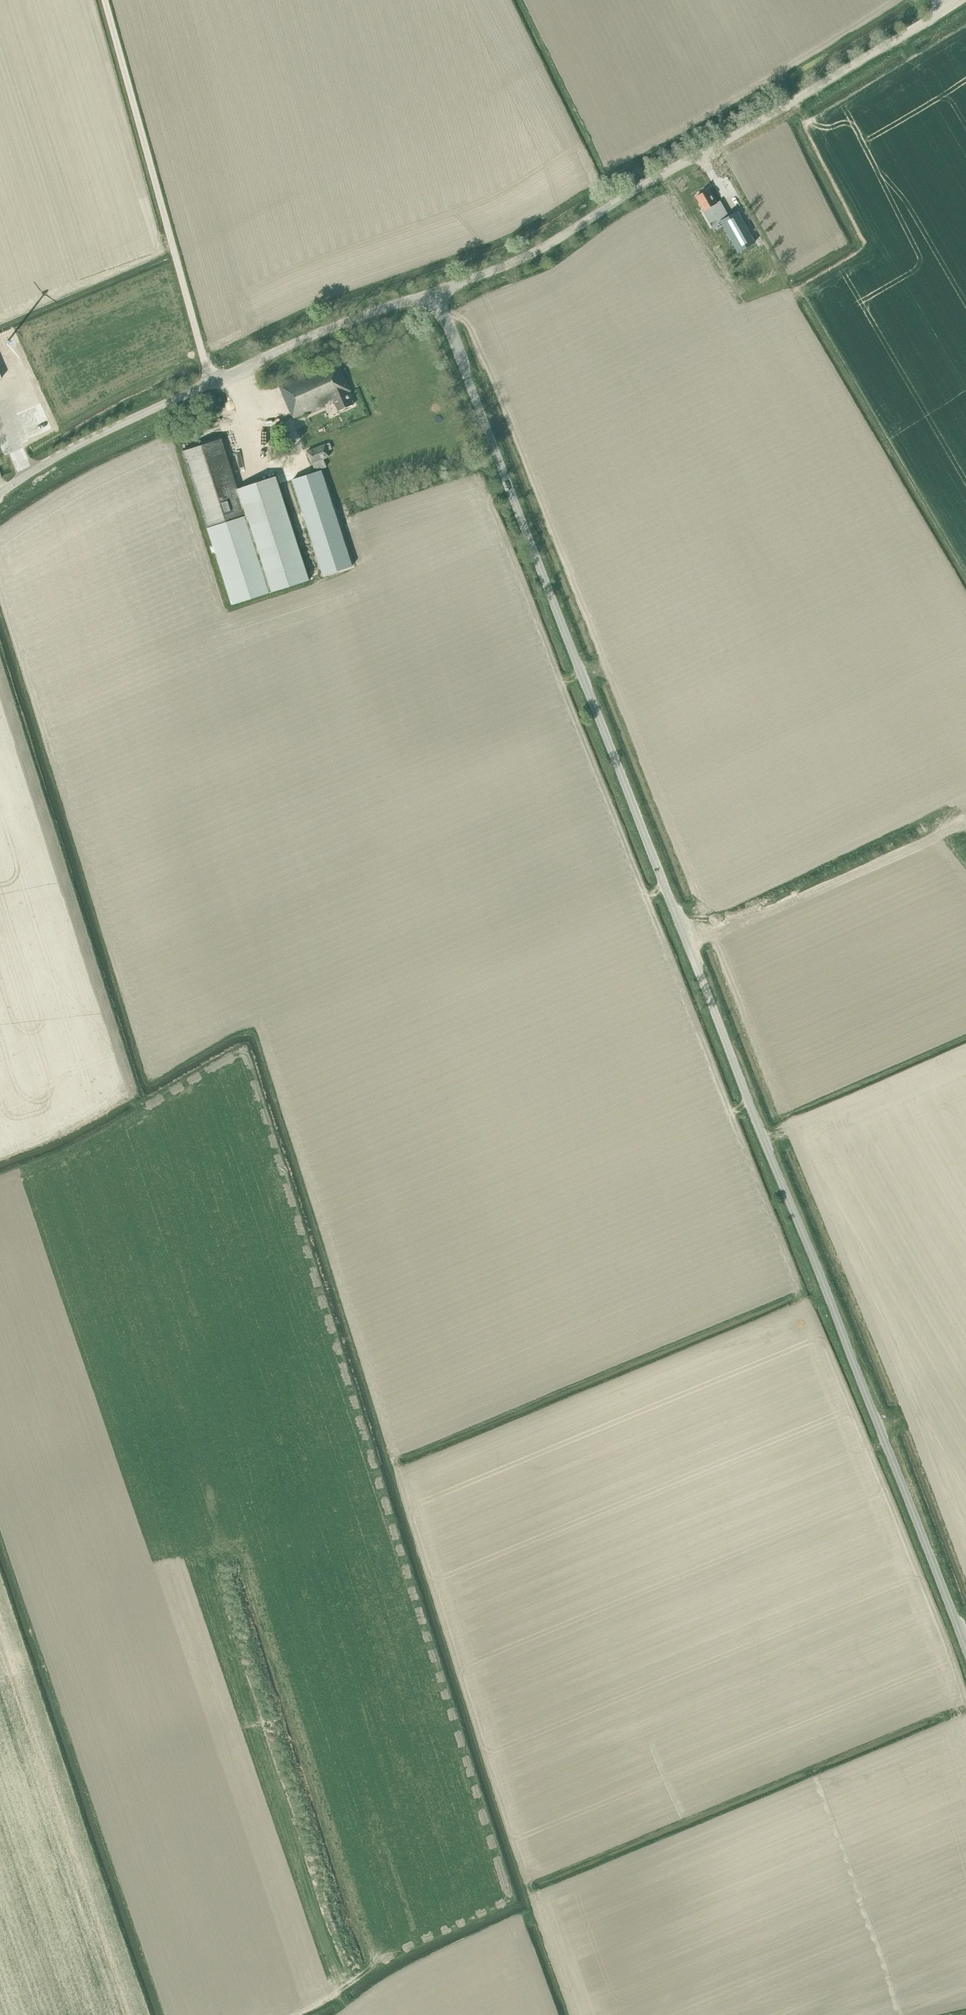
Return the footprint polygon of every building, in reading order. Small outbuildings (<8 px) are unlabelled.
[(708,189),(696,196),(701,204),(700,205),(703,210),(702,211),(710,223),(719,218),(738,252),(755,242),(738,211),(729,216),(720,201),(716,203),(708,189)] [(762,253),(770,269),(776,265),(769,250),(762,253)] [(351,391),(336,359),(289,379),(279,384),(294,418),(334,400),(338,411),(354,404),(348,392),(351,391)] [(310,579),(276,476),(238,488),(222,439),(183,451),(208,529),(233,604),(310,579)] [(316,471),(321,469),(327,467),(323,458),(329,456),(325,444),(307,452),(312,463),(316,471)] [(321,470),(293,479),(323,575),(352,566),(321,470)]
